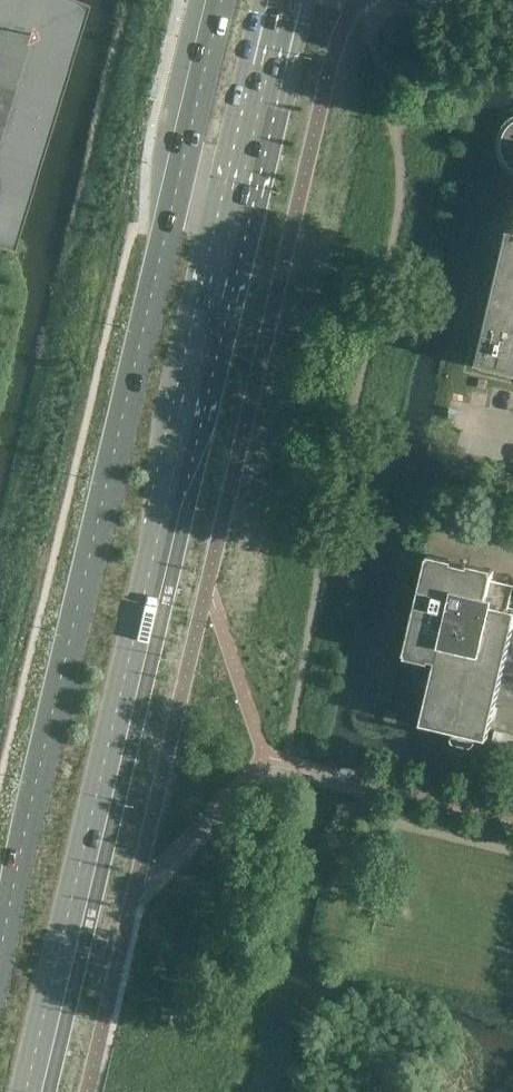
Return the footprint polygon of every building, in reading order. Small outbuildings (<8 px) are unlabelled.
[(14,250),(89,6),(76,0),(0,0),(0,246),(14,250)] [(512,122),(510,124),(509,125),(507,127),(506,129),(504,132),(503,134),(503,136),(502,138),(501,141),(501,143),(501,146),(502,150),(502,153),(503,155),(504,157),(505,159),(506,160),(507,163),(510,166),(512,168),(512,122)] [(509,228),(486,324),(490,330),(490,333),(484,332),(477,363),(512,371),(512,229),(509,228)] [(478,734),(488,737),(512,629),(512,607),(509,606),(512,587),(512,584),(492,579),(494,570),(428,555),(405,652),(437,659),(422,722),(478,734)] [(492,743),(512,748),(512,734),(495,729),(492,743)]
